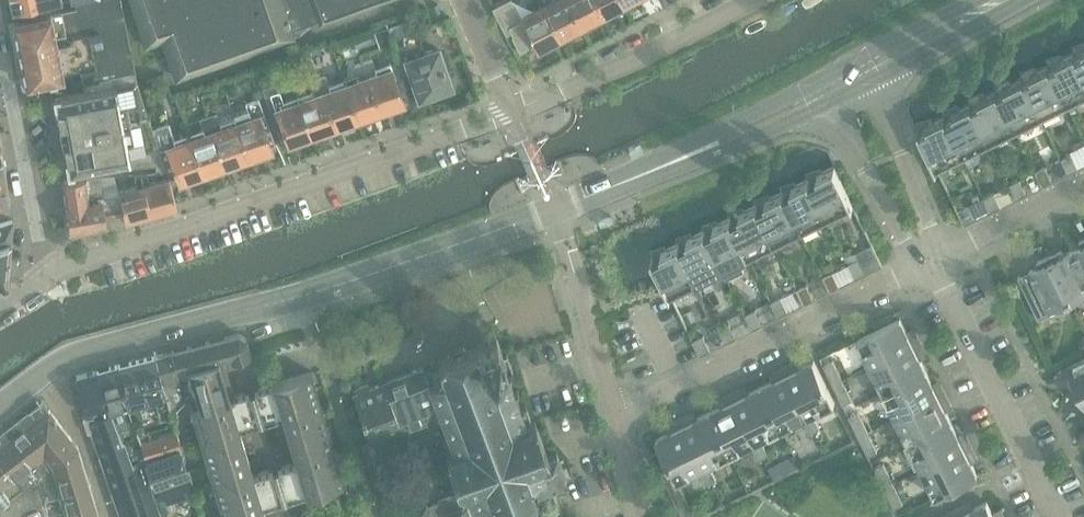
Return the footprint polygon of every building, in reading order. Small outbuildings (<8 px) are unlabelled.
[(62,0),(10,0),(13,13),(50,4),(62,1),(62,0)] [(21,52),(22,55),(28,86),(65,79),(64,74),(81,69),(83,83),(99,80),(98,78),(135,72),(121,0),(95,0),(76,4),(77,9),(71,10),(63,11),(52,14),(15,21),(21,52)] [(391,0),(129,0),(146,48),(163,42),(177,79),(295,38),(291,29),(319,19),(321,24),(391,0)] [(560,36),(544,5),(541,0),(537,0),(541,6),(521,16),(513,0),(506,0),(492,7),(503,29),(508,26),(513,35),(512,35),(520,51),(526,48),(526,47),(535,43),(537,48),(538,47),(540,50),(551,44),(549,42),(560,36)] [(583,28),(581,25),(568,0),(553,0),(549,2),(549,0),(541,0),(544,5),(560,36),(570,31),(571,34),(583,28)] [(604,13),(597,0),(568,0),(581,25),(583,28),(593,22),(592,20),(604,13)] [(626,5),(624,2),(623,0),(597,0),(604,13),(613,9),(614,11),(626,5)] [(15,21),(12,22),(26,89),(27,91),(29,91),(30,90),(30,89),(30,87),(65,80),(65,79),(28,86),(22,55),(21,52),(15,21)] [(388,26),(376,31),(382,47),(394,43),(392,38),(388,26)] [(405,74),(412,71),(421,96),(434,92),(435,94),(448,90),(447,87),(451,86),(444,65),(446,64),(442,51),(439,52),(438,48),(425,53),(417,29),(392,38),(394,43),(405,74)] [(1078,52),(1074,54),(1075,55),(1083,74),(1083,49),(1078,52)] [(373,58),(372,58),(370,52),(361,55),(363,62),(368,76),(380,111),(390,107),(391,110),(404,105),(403,103),(405,102),(392,67),(378,73),(373,58)] [(1048,67),(1067,105),(1083,96),(1083,74),(1075,55),(1074,54),(1048,67)] [(370,114),(380,111),(368,76),(363,62),(356,64),(361,78),(346,84),(358,119),(359,121),(371,117),(370,114)] [(1048,67),(1022,80),(1041,117),(1067,105),(1048,67)] [(345,126),(359,121),(358,119),(346,84),(331,89),(326,75),(318,78),(322,92),(335,127),(345,123),(345,126)] [(324,131),(335,127),(322,92),(318,78),(309,81),(314,95),(299,100),(311,135),(312,138),(325,133),(324,131)] [(156,172),(166,171),(159,148),(152,127),(141,94),(103,99),(101,88),(99,80),(83,83),(84,91),(56,96),(68,162),(69,169),(77,168),(106,163),(108,169),(155,165),(156,172)] [(1022,80),(996,92),(1015,130),(1041,117),(1022,80)] [(299,142),(312,138),(311,135),(299,100),(285,105),(280,91),(271,95),(275,108),(288,143),(298,140),(299,142)] [(996,92),(970,105),(989,143),(1015,130),(996,92)] [(248,157),(249,159),(261,155),(261,152),(272,149),(275,147),(274,144),(264,113),(259,99),(246,103),(250,117),(236,122),(248,157)] [(970,105),(945,118),(963,156),(969,168),(984,161),(977,149),(989,143),(970,105)] [(214,130),(226,164),(235,161),(236,164),(249,159),(248,157),(236,122),(221,127),(217,113),(209,116),(214,130)] [(214,168),(226,164),(214,130),(209,116),(200,119),(204,133),(190,138),(202,172),(203,175),(215,171),(214,168)] [(937,169),(963,156),(945,118),(918,131),(927,150),(937,169)] [(189,180),(203,175),(202,172),(190,138),(175,143),(168,122),(152,127),(159,148),(166,171),(168,178),(169,180),(170,179),(172,183),(188,177),(189,180)] [(1068,175),(1080,169),(1080,168),(1079,168),(1071,154),(1061,159),(1068,173),(1067,174),(1068,175)] [(1042,187),(1054,181),(1053,181),(1046,167),(1035,172),(1043,186),(1042,187)] [(834,168),(808,181),(826,219),(853,206),(834,168)] [(147,173),(140,174),(144,185),(151,212),(176,205),(169,180),(168,178),(150,184),(147,173)] [(137,187),(118,192),(120,198),(125,216),(126,219),(151,212),(144,185),(140,174),(134,174),(137,187)] [(107,219),(125,216),(120,198),(118,192),(114,176),(100,178),(83,179),(71,180),(61,181),(66,206),(68,215),(65,218),(66,224),(70,226),(71,228),(108,222),(107,219)] [(1016,200),(1028,194),(1028,193),(1027,194),(1020,179),(1009,184),(1017,199),(1015,199),(1016,200)] [(808,181),(782,194),(801,231),(826,219),(808,181)] [(7,188),(5,189),(0,190),(0,207),(7,205),(9,205),(7,188)] [(990,213),(1002,207),(1002,206),(1001,207),(994,192),(983,197),(991,212),(990,212),(990,213)] [(782,194),(756,207),(775,244),(801,231),(782,194)] [(965,226),(976,220),(976,219),(975,219),(968,205),(957,210),(965,226)] [(756,207),(730,219),(749,257),(775,244),(756,207)] [(723,270),(728,280),(744,271),(739,262),(749,257),(730,219),(704,232),(723,270)] [(0,226),(0,248),(11,244),(12,222),(0,226)] [(704,232),(678,245),(697,283),(723,270),(704,232)] [(1073,250),(1083,273),(1083,239),(1079,241),(1082,246),(1073,250)] [(0,248),(0,287),(9,283),(11,244),(0,248)] [(671,293),(697,283),(678,245),(652,258),(660,274),(671,293)] [(1049,256),(1052,261),(1073,303),(1083,297),(1083,273),(1073,250),(1064,254),(1062,250),(1049,256)] [(1050,314),(1073,303),(1052,261),(1049,256),(1037,262),(1039,267),(1029,272),(1018,277),(1039,320),(1050,314)] [(856,279),(867,274),(859,259),(849,264),(856,278),(856,279)] [(830,292),(841,287),(840,286),(833,272),(823,277),(830,291),(830,292)] [(856,278),(840,286),(841,287),(856,279),(856,278)] [(805,305),(815,300),(814,299),(807,285),(797,290),(804,304),(805,305)] [(830,291),(814,299),(815,300),(830,292),(830,291)] [(779,318),(789,313),(788,312),(781,297),(771,302),(778,317),(779,318)] [(804,304),(788,312),(789,313),(805,305),(804,304)] [(753,330),(763,325),(762,324),(755,310),(745,315),(752,329),(753,330)] [(778,317),(762,324),(763,325),(779,318),(778,317)] [(857,339),(871,366),(913,345),(920,342),(915,332),(909,335),(900,318),(857,339)] [(727,343),(737,338),(737,337),(729,323),(719,328),(726,342),(727,343)] [(752,329),(737,337),(737,338),(753,330),(752,329)] [(228,394),(219,361),(231,357),(232,361),(251,356),(246,338),(238,334),(171,352),(178,373),(183,391),(185,400),(191,404),(192,403),(228,394)] [(552,490),(567,484),(563,472),(564,472),(557,453),(548,456),(535,423),(536,422),(535,420),(534,420),(532,421),(526,404),(525,404),(521,406),(515,392),(519,391),(518,387),(514,389),(509,376),(513,374),(512,371),(508,372),(503,358),(505,357),(497,336),(476,344),(477,347),(469,350),(468,349),(452,355),(452,356),(442,360),(441,358),(438,359),(439,361),(442,368),(426,374),(424,367),(370,388),(369,384),(356,389),(357,392),(353,393),(372,443),(398,433),(403,447),(412,443),(407,429),(426,421),(428,427),(443,421),(448,434),(445,436),(445,437),(444,438),(449,452),(447,453),(446,453),(447,456),(447,458),(459,489),(460,491),(441,498),(427,504),(391,516),(488,516),(487,513),(491,512),(491,513),(493,512),(494,512),(495,511),(499,516),(531,516),(536,509),(537,510),(538,510),(539,510),(540,508),(539,507),(538,507),(536,507),(536,496),(537,495),(552,490)] [(698,356),(711,351),(711,350),(703,336),(692,341),(698,356)] [(726,342),(711,350),(711,351),(727,343),(726,342)] [(925,352),(920,342),(913,345),(871,366),(883,392),(926,371),(918,355),(925,352)] [(171,352),(155,356),(158,366),(166,395),(171,410),(174,409),(176,415),(179,414),(178,408),(185,400),(183,391),(178,373),(171,352)] [(350,354),(342,357),(345,365),(353,362),(350,354)] [(160,419),(172,415),(171,410),(166,395),(158,366),(155,356),(135,361),(138,372),(147,400),(155,398),(160,419)] [(1083,387),(1083,359),(1068,367),(1073,377),(1068,379),(1074,391),(1079,389),(1083,387)] [(823,365),(828,375),(837,370),(833,360),(823,365)] [(135,361),(115,366),(118,378),(128,405),(147,400),(138,372),(135,361)] [(793,362),(783,367),(787,374),(808,417),(803,419),(806,426),(817,421),(813,414),(826,408),(835,404),(831,396),(814,361),(797,369),(793,362)] [(115,366),(97,371),(109,408),(109,410),(112,409),(119,428),(134,422),(128,405),(118,378),(115,366)] [(777,379),(761,387),(779,422),(782,430),(791,425),(803,419),(808,417),(787,374),(783,367),(774,372),(777,379)] [(828,375),(833,385),(842,380),(837,370),(828,375)] [(141,461),(132,464),(119,428),(112,409),(109,410),(109,408),(97,371),(77,376),(86,413),(82,422),(85,430),(92,434),(121,516),(150,516),(160,514),(141,461)] [(934,387),(926,371),(883,392),(896,418),(939,397),(946,393),(941,384),(934,387)] [(257,389),(266,416),(283,411),(319,400),(311,373),(287,380),(274,384),(257,389)] [(847,390),(842,380),(833,385),(838,395),(847,390)] [(741,388),(732,393),(735,400),(756,442),(751,445),(755,452),(765,447),(761,440),(773,434),(782,430),(779,422),(761,387),(745,395),(741,388)] [(1079,389),(1074,391),(1081,404),(1083,402),(1083,387),(1079,389)] [(838,395),(843,405),(852,400),(847,390),(838,395)] [(193,408),(201,435),(237,424),(254,419),(246,392),(229,397),(193,408)] [(725,404),(709,412),(726,447),(730,455),(739,451),(751,445),(756,442),(735,400),(732,393),(722,398),(725,404)] [(950,403),(946,393),(939,397),(896,418),(909,444),(952,423),(944,407),(950,403)] [(284,414),(291,438),(304,434),(327,428),(319,400),(283,411),(266,416),(266,419),(284,414)] [(690,414),(680,418),(683,425),(704,468),(699,470),(703,477),(713,472),(709,465),(721,460),(730,455),(726,447),(709,412),(693,420),(690,414)] [(849,417),(854,427),(863,422),(858,412),(849,417)] [(687,477),(699,470),(704,468),(683,425),(680,418),(670,423),(673,430),(656,438),(662,449),(668,461),(673,473),(677,481),(678,481),(687,477)] [(256,424),(254,419),(237,424),(201,435),(209,462),(245,451),(239,429),(256,424)] [(820,429),(817,421),(806,426),(810,434),(820,429)] [(854,427),(858,436),(868,432),(863,422),(854,427)] [(960,439),(952,423),(909,444),(922,470),(964,449),(971,445),(966,436),(960,439)] [(281,466),(282,471),(299,466),(312,462),(335,455),(327,428),(304,434),(291,438),(298,461),(281,466)] [(174,432),(141,443),(147,459),(180,448),(174,432)] [(873,442),(868,432),(858,436),(864,447),(873,442)] [(864,447),(869,457),(878,452),(873,442),(864,447)] [(976,455),(971,445),(964,449),(922,470),(935,497),(978,476),(970,458),(976,455)] [(769,454),(765,447),(755,452),(758,459),(769,454)] [(180,448),(147,459),(150,467),(156,486),(189,474),(180,448)] [(652,454),(658,466),(668,461),(662,449),(652,454)] [(209,462),(217,489),(253,478),(253,476),(245,451),(209,462)] [(344,482),(335,455),(312,462),(299,466),(282,471),(290,497),(305,493),(306,494),(308,493),(321,489),(344,482)] [(658,466),(664,477),(673,473),(668,461),(658,466)] [(782,461),(769,467),(775,480),(788,473),(782,461)] [(874,469),(879,478),(889,474),(884,464),(874,469)] [(269,471),(253,476),(253,478),(217,489),(225,516),(261,505),(262,507),(279,502),(269,471)] [(717,480),(713,472),(703,477),(706,485),(717,480)] [(664,477),(669,489),(679,484),(678,481),(677,481),(673,473),(664,477)] [(879,478),(884,488),(893,484),(889,474),(879,478)] [(173,501),(193,496),(189,478),(169,483),(173,501)] [(902,483),(897,485),(901,493),(906,491),(902,483)] [(669,489),(675,500),(685,495),(679,484),(669,489)] [(898,494),(893,484),(884,488),(889,499),(898,494)] [(889,499),(894,509),(895,508),(903,504),(898,494),(889,499)] [(675,500),(681,512),(691,507),(685,495),(675,500)] [(993,512),(987,501),(974,508),(970,510),(968,507),(967,503),(957,508),(960,515),(961,516),(995,516),(993,512)] [(226,516),(265,516),(262,507),(261,505),(225,516),(226,516)] [(691,507),(681,512),(683,516),(696,516),(691,507)] [(960,515),(957,508),(947,513),(949,516),(961,516),(960,515)] [(993,512),(995,516),(1007,516),(1002,508),(993,512)]
